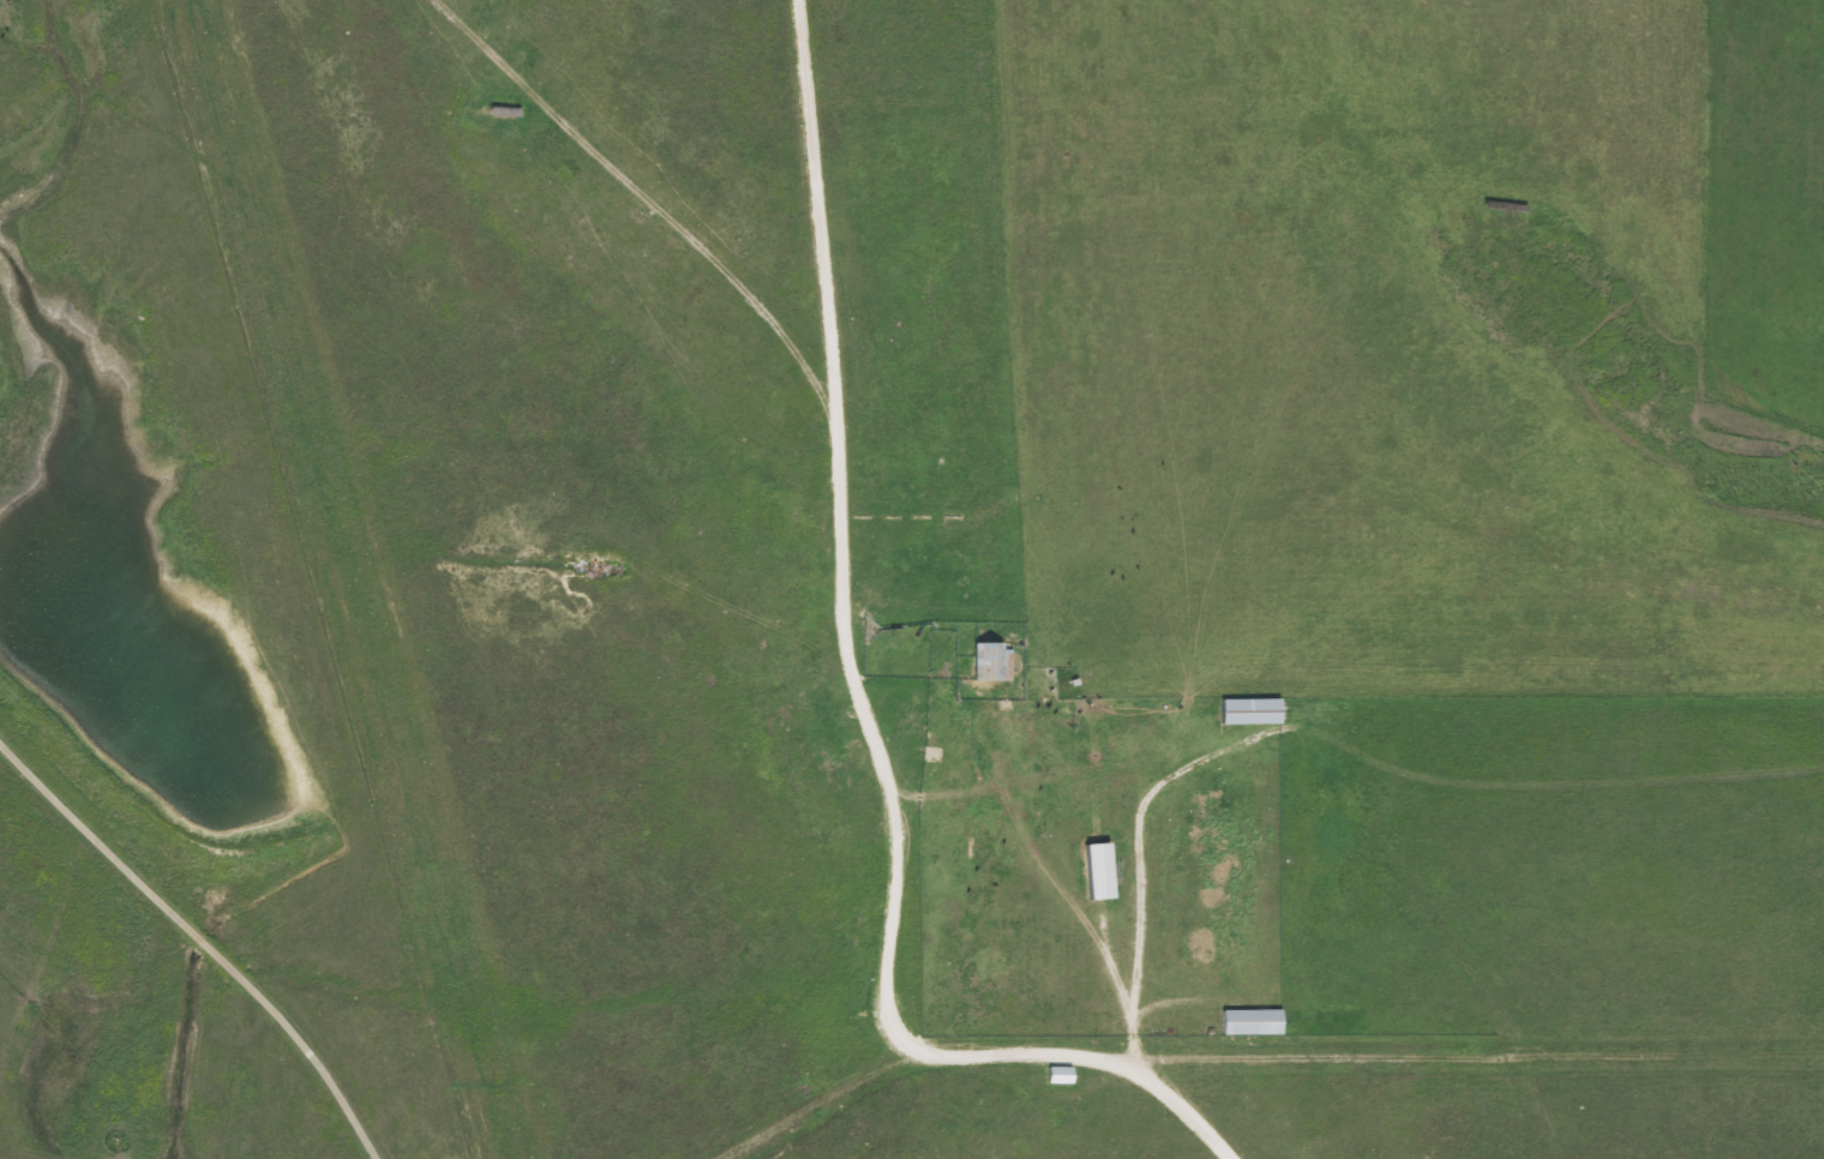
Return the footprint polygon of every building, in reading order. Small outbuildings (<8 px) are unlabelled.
[(1015,642),(1015,680),(978,680),(978,642),(1015,642)] [(1285,698),(1285,725),(1224,725),(1224,698),(1285,698)] [(1088,843),(1116,842),(1118,897),(1090,899),(1088,843)] [(1286,1035),(1224,1035),(1224,1010),(1286,1010),(1286,1035)] [(1075,1083),(1049,1083),(1049,1067),(1075,1067),(1075,1083)]
